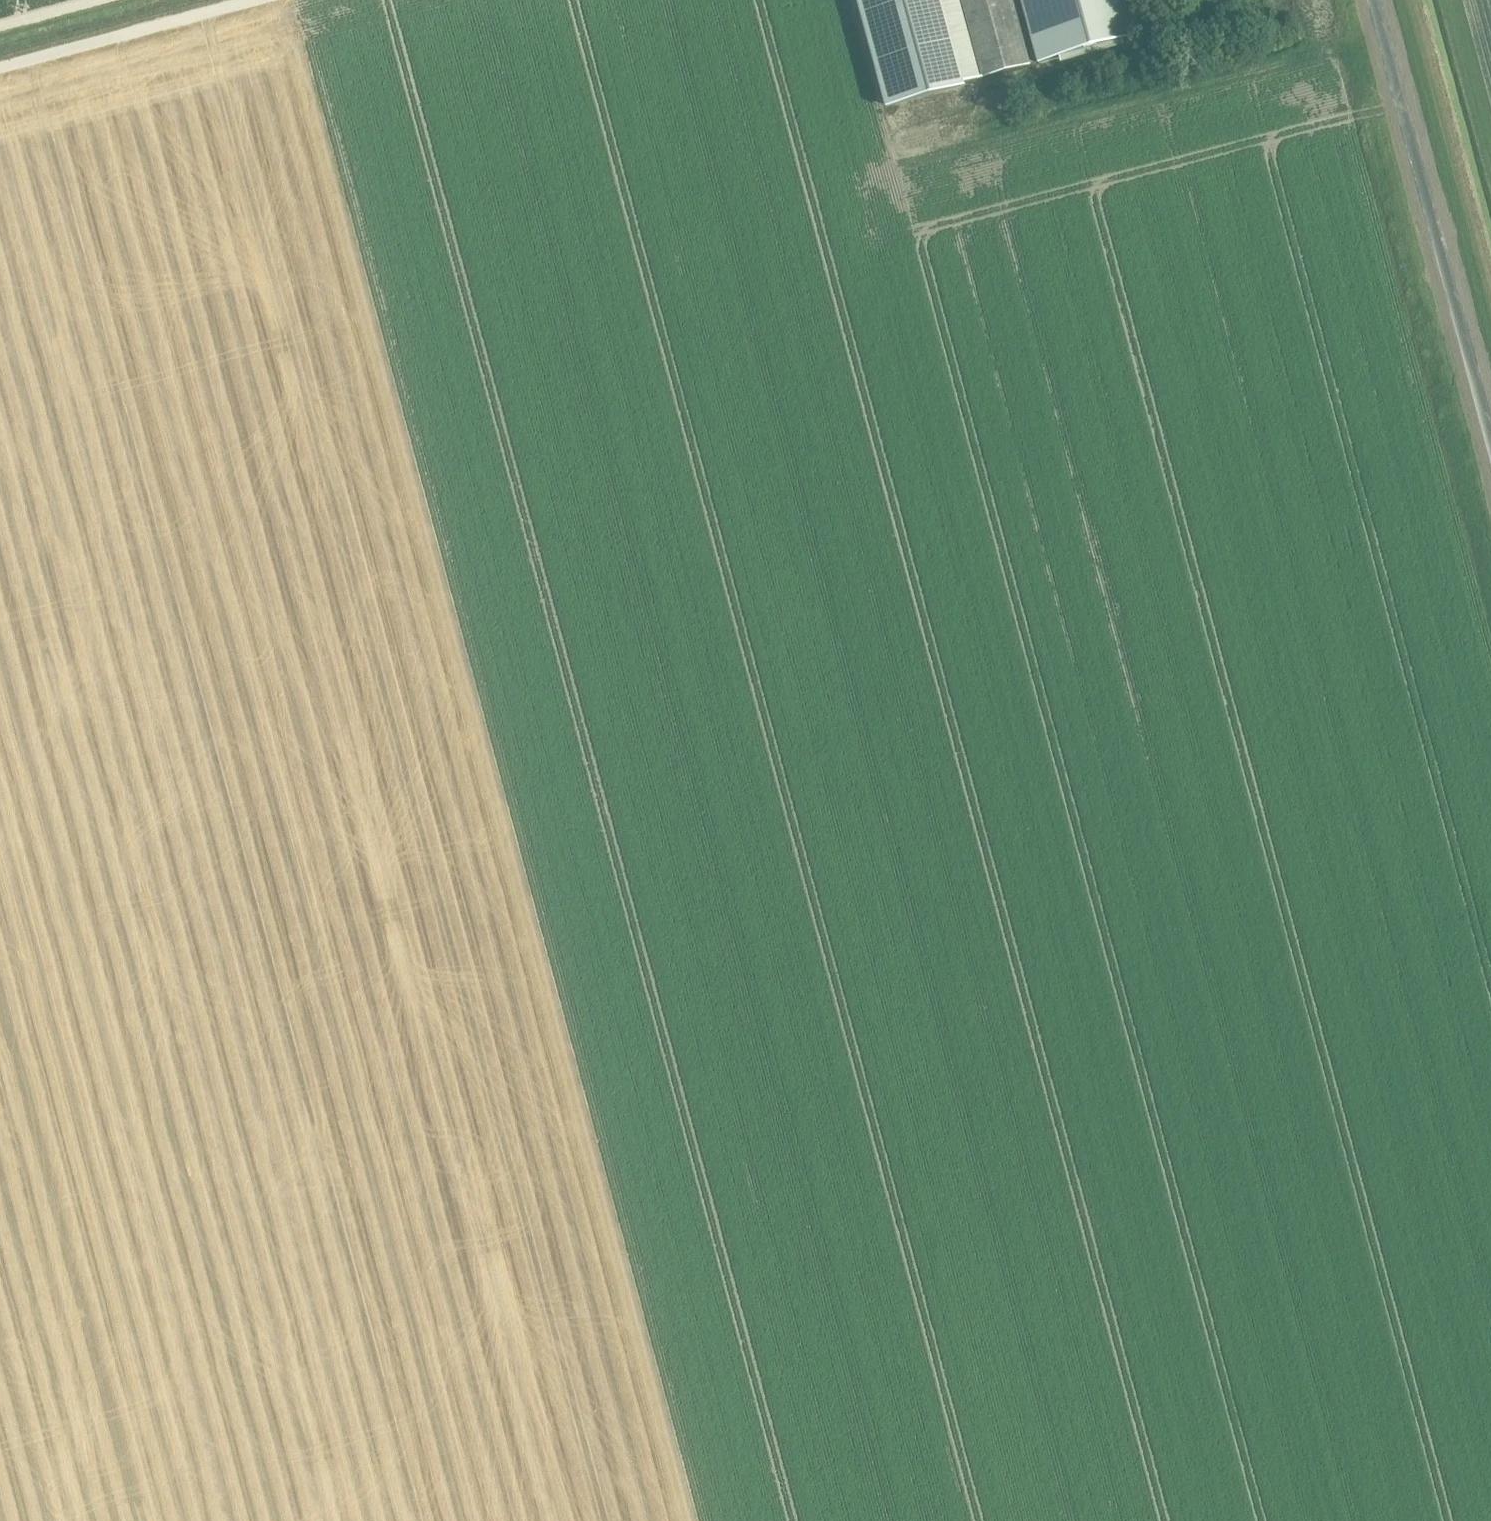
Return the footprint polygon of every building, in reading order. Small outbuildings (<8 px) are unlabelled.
[(964,84),(941,0),(857,0),(886,106),(964,84)] [(983,79),(1030,67),(1012,0),(961,0),(983,79)] [(1143,35),(1134,0),(1022,0),(1039,64),(1143,35)]
